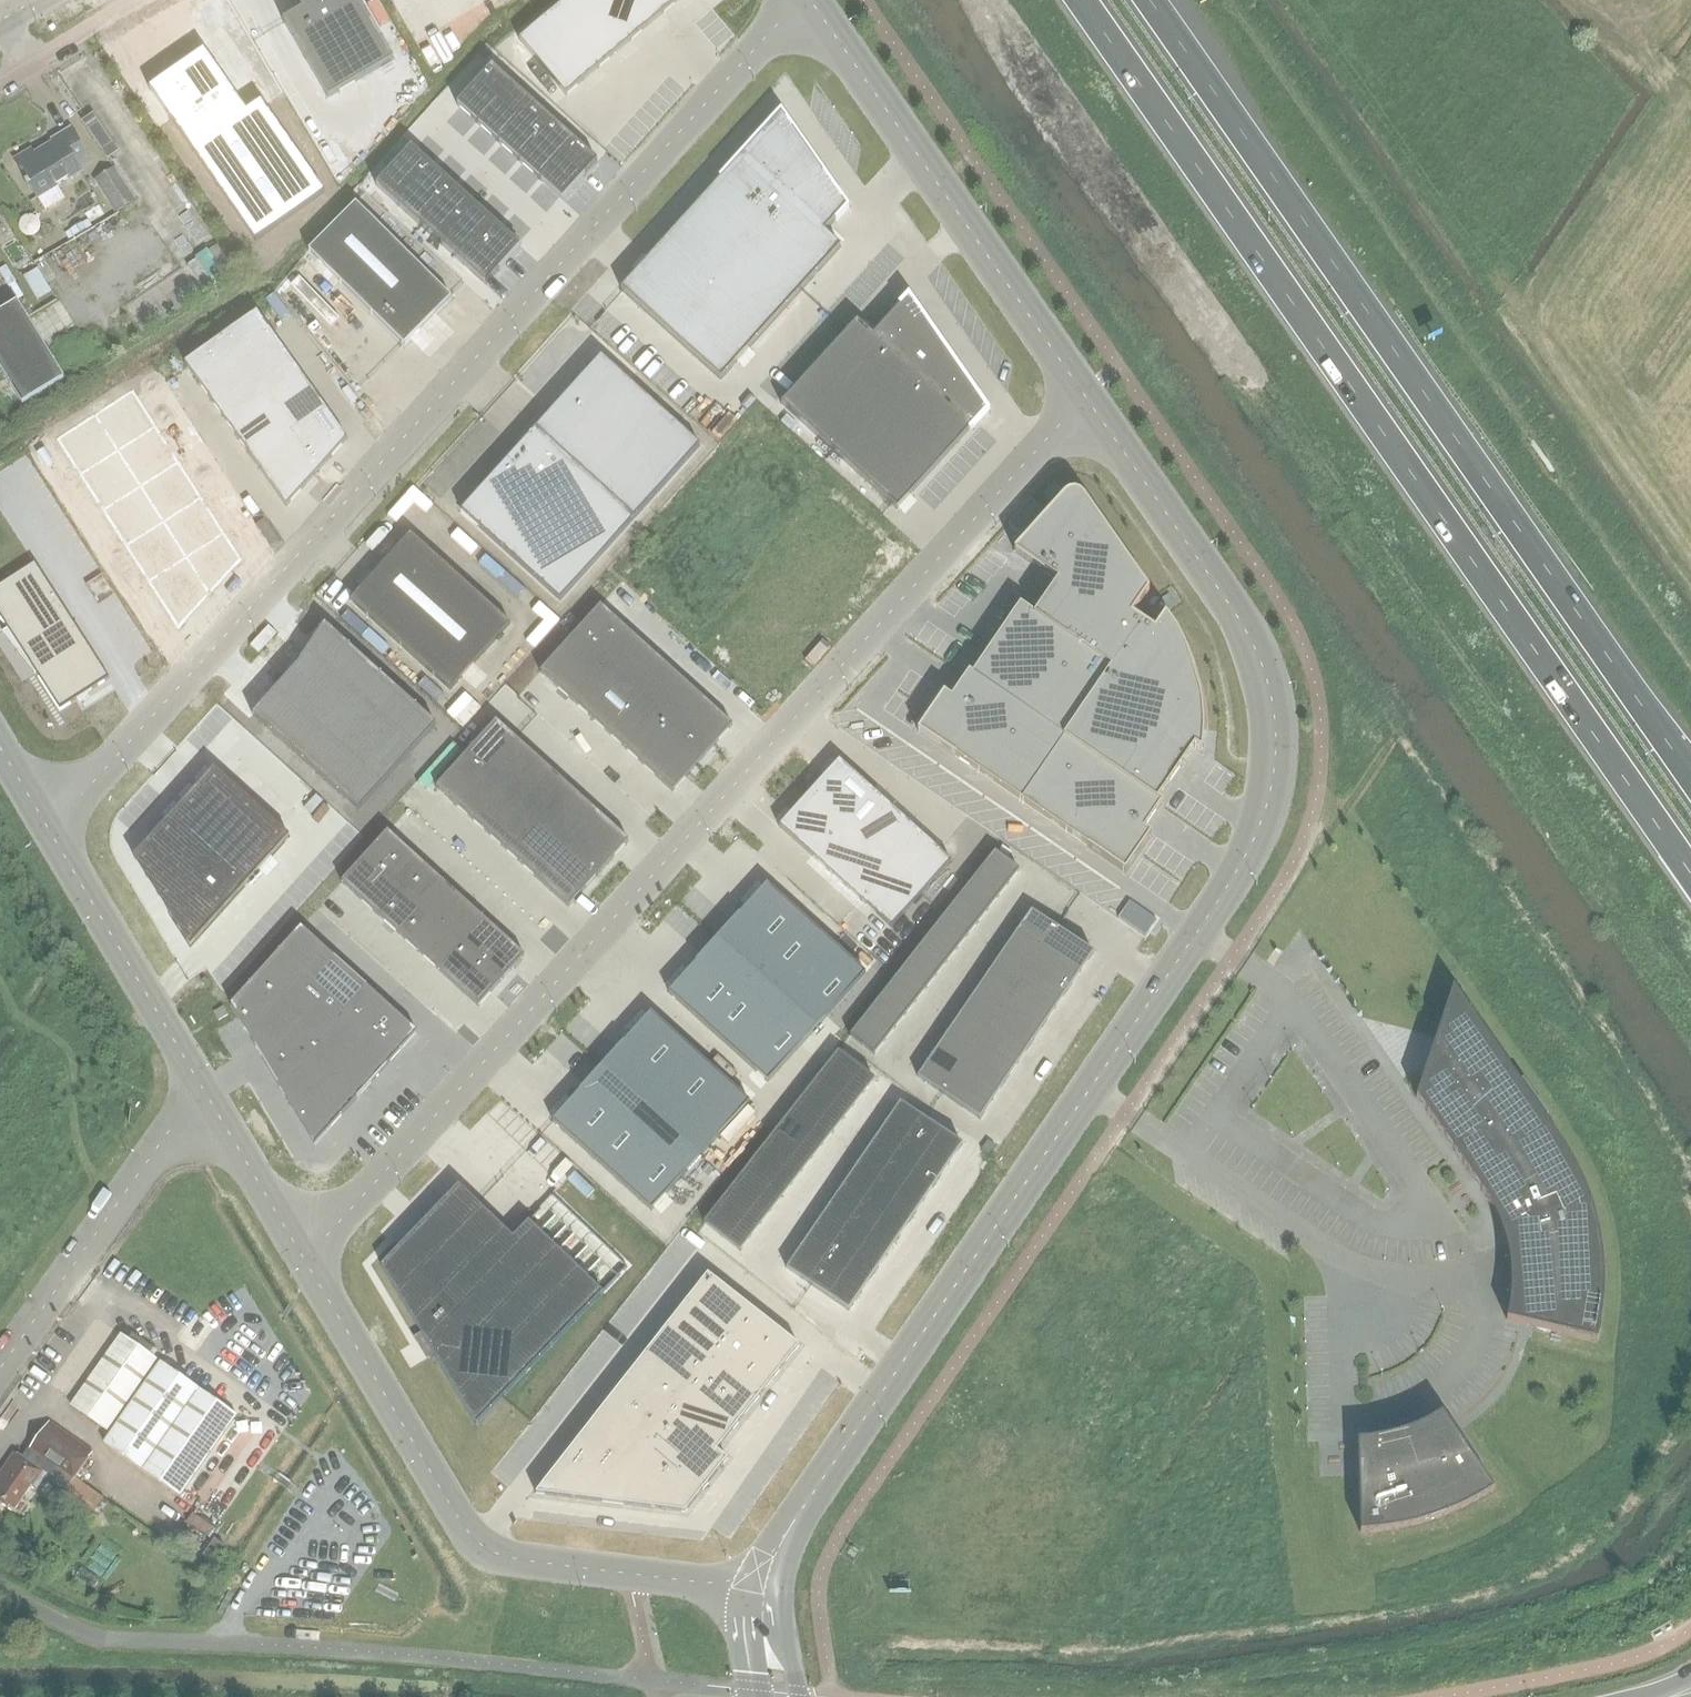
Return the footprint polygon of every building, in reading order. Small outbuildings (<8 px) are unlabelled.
[(303,10),(284,22),(328,98),(394,60),(358,0),(297,0),(303,10)] [(553,12),(600,68),(632,41),(597,0),(567,0),(553,12)] [(632,41),(664,14),(653,0),(597,0),(632,41)] [(664,14),(681,0),(653,0),(664,14)] [(553,12),(519,41),(566,97),(600,68),(553,12)] [(261,103),(247,113),(204,51),(149,89),(256,242),(325,194),(261,103)] [(479,125),(514,87),(493,68),(459,106),(479,125)] [(500,143),(535,106),(514,87),(479,125),(500,143)] [(521,162),(556,124),(535,106),(500,143),(521,162)] [(82,122),(108,159),(119,152),(93,114),(82,122)] [(781,114),(621,291),(721,381),(841,248),(825,233),(835,222),(836,223),(849,209),(822,170),(821,171),(781,114)] [(542,181),(576,143),(556,124),(521,162),(542,181)] [(78,167),(90,160),(71,129),(58,137),(60,140),(35,155),(32,150),(14,161),(37,198),(81,172),(78,167)] [(542,181),(563,200),(597,162),(576,143),(542,181)] [(433,169),(411,150),(377,187),(399,207),(433,169)] [(118,165),(94,181),(115,214),(139,198),(118,165)] [(433,169),(399,207),(420,227),(455,189),(433,169)] [(420,227),(442,246),(476,209),(455,189),(420,227)] [(404,347),(452,299),(356,205),(309,252),(404,347)] [(476,209),(442,246),(464,266),(498,228),(476,209)] [(464,266),(486,286),(520,248),(498,228),(464,266)] [(33,275),(47,298),(60,290),(47,267),(33,275)] [(857,322),(781,405),(897,510),(987,411),(908,298),(873,337),(857,322)] [(16,304),(0,314),(0,370),(21,405),(63,380),(16,304)] [(257,313),(183,363),(283,510),(344,442),(257,313)] [(601,357),(461,512),(560,601),(700,446),(601,357)] [(133,392),(95,416),(118,452),(156,427),(133,392)] [(95,416),(57,440),(80,476),(118,452),(95,416)] [(156,427),(118,452),(141,487),(178,463),(156,427)] [(118,452),(80,476),(103,511),(141,487),(118,452)] [(178,463),(141,487),(163,523),(201,498),(178,463)] [(141,487),(103,511),(126,547),(163,523),(141,487)] [(201,498),(163,523),(186,558),(224,534),(201,498)] [(1023,536),(1044,512),(1030,500),(1009,523),(1023,536)] [(946,704),(920,743),(1090,858),(1090,859),(1127,884),(1154,846),(1146,841),(1163,815),(1160,813),(1196,759),(1204,765),(1206,743),(1206,735),(1205,716),(1202,704),(1198,691),(1195,680),(1191,669),(1188,659),(1187,659),(1183,649),(1180,643),(1168,626),(1165,631),(1158,642),(1135,627),(1142,617),(1142,616),(1148,607),(1149,607),(1152,603),(1087,510),(1085,508),(1083,506),(1077,504),(1072,505),(1067,509),(1017,564),(1061,593),(1038,627),(1023,617),(975,686),(972,684),(954,709),(946,704)] [(163,523),(126,547),(148,582),(186,558),(163,523)] [(224,534),(186,558),(209,594),(240,559),(224,534)] [(411,535),(350,601),(450,691),(510,625),(411,535)] [(186,558),(148,582),(178,628),(209,594),(186,558)] [(0,587),(0,622),(6,632),(13,627),(38,673),(34,675),(60,714),(110,682),(35,564),(0,587)] [(101,575),(86,585),(98,604),(113,594),(101,575)] [(601,605),(571,638),(605,669),(635,636),(601,605)] [(331,630),(252,718),(359,815),(438,727),(331,630)] [(635,636),(605,669),(621,684),(651,650),(635,636)] [(571,638),(541,672),(575,702),(605,669),(571,638)] [(651,650),(621,684),(638,698),(668,665),(651,650)] [(668,665),(638,698),(654,713),(684,680),(668,665)] [(605,669),(575,702),(591,717),(621,684),(605,669)] [(684,680),(654,713),(671,728),(701,695),(684,680)] [(621,684),(591,717),(608,732),(638,698),(621,684)] [(701,695),(671,728),(704,758),(733,725),(701,695)] [(638,698),(608,732),(624,747),(654,713),(638,698)] [(654,713),(624,747),(641,761),(671,728),(654,713)] [(498,719),(468,753),(502,783),(532,750),(498,719)] [(671,728),(641,761),(674,791),(704,758),(671,728)] [(532,750),(502,783),(518,798),(548,765),(532,750)] [(467,754),(438,786),(472,816),(502,783),(468,753),(467,754)] [(837,761),(778,826),(890,928),(949,862),(837,761)] [(548,765),(518,798),(535,813),(564,779),(548,765)] [(214,768),(146,844),(181,900),(168,914),(190,949),(290,838),(214,768)] [(564,779),(535,813),(551,828),(581,794),(564,779)] [(502,783),(472,816),(488,831),(518,798),(502,783)] [(581,794),(551,828),(567,842),(597,809),(581,794)] [(518,798),(488,831),(505,846),(535,813),(518,798)] [(597,809),(567,842),(600,872),(630,839),(597,809)] [(535,813),(505,846),(521,861),(551,828),(535,813)] [(551,828),(521,861),(537,876),(567,842),(551,828)] [(386,832),(363,858),(401,892),(424,866),(386,832)] [(567,842),(537,876),(570,905),(600,872),(567,842)] [(995,852),(985,865),(1008,883),(1018,870),(995,852)] [(363,858),(340,883),(378,917),(401,892),(363,858)] [(985,865),(974,878),(997,897),(1008,883),(985,865)] [(424,866),(401,892),(421,910),(444,884),(424,866)] [(974,878),(964,892),(987,910),(997,897),(974,878)] [(444,884),(421,910),(440,928),(463,902),(444,884)] [(768,886),(719,940),(818,1029),(867,975),(768,886)] [(401,892),(378,917),(398,935),(421,910),(401,892)] [(964,892),(954,905),(977,923),(987,910),(964,892)] [(463,902),(440,928),(460,945),(483,920),(463,902)] [(1156,921),(1130,902),(1119,918),(1145,936),(1156,921)] [(954,905),(944,918),(967,936),(977,923),(954,905)] [(421,910),(398,935),(417,953),(440,928),(421,910)] [(1033,913),(1023,926),(1047,943),(1057,929),(1055,928),(1033,913)] [(944,918),(933,931),(956,949),(967,936),(944,918)] [(483,920),(460,945),(500,982),(523,956),(483,920)] [(1023,926),(1014,940),(1038,957),(1044,947),(1047,943),(1023,926)] [(271,961),(231,1005),(255,1046),(279,1087),(314,1148),(358,1099),(388,1066),(418,1032),(368,987),(335,957),(302,927),(271,961)] [(440,928),(417,953),(437,971),(460,945),(440,928)] [(1047,943),(1044,947),(1081,973),(1094,954),(1057,929),(1047,943)] [(933,931),(923,944),(946,962),(956,949),(933,931)] [(719,940),(670,994),(769,1084),(818,1029),(719,940)] [(1014,940),(1005,954),(1029,970),(1032,966),(1038,957),(1014,940)] [(923,944),(913,957),(936,975),(946,962),(923,944)] [(460,945),(437,971),(477,1007),(500,982),(460,945)] [(1038,957),(1032,966),(1068,991),(1081,973),(1044,947),(1038,957)] [(1005,954),(995,968),(1019,984),(1029,970),(1005,954)] [(913,957),(902,970),(926,988),(936,975),(913,957)] [(1029,970),(1019,984),(1056,1009),(1068,991),(1032,966),(1029,970)] [(995,968),(986,981),(1010,998),(1019,984),(995,968)] [(902,970),(892,983),(915,1001),(926,988),(902,970)] [(986,981),(976,995),(1000,1011),(1007,1002),(1010,998),(986,981)] [(892,983),(882,996),(905,1014),(915,1001),(892,983)] [(1010,998),(1007,1002),(1043,1027),(1056,1009),(1019,984),(1010,998)] [(1508,1313),(1506,1320),(1596,1342),(1598,1333),(1600,1324),(1601,1315),(1602,1306),(1603,1297),(1603,1288),(1603,1278),(1603,1269),(1602,1260),(1601,1251),(1600,1242),(1598,1233),(1596,1224),(1594,1215),(1591,1207),(1588,1198),(1585,1190),(1581,1181),(1577,1173),(1560,1143),(1478,1024),(1453,988),(1452,992),(1471,1020),(1419,1097),(1417,1095),(1416,1098),(1474,1182),(1484,1196),(1491,1209),(1498,1221),(1500,1228),(1503,1235),(1505,1242),(1506,1249),(1508,1256),(1509,1263),(1510,1270),(1510,1277),(1510,1285),(1510,1292),(1510,1299),(1509,1306),(1508,1313)] [(976,995),(967,1009),(991,1025),(994,1021),(1000,1011),(976,995)] [(882,996),(872,1009),(895,1028),(905,1014),(882,996)] [(1000,1011),(994,1021),(1031,1046),(1043,1027),(1007,1002),(1000,1011)] [(872,1009),(861,1023),(884,1041),(895,1028),(872,1009)] [(967,1009),(958,1022),(980,1038),(982,1039),(991,1025),(967,1009)] [(652,1014),(603,1068),(702,1158),(751,1103),(652,1014)] [(991,1025),(982,1039),(1018,1064),(1031,1046),(994,1021),(991,1025)] [(958,1022),(948,1036),(972,1053),(982,1039),(980,1038),(958,1022)] [(861,1023),(851,1036),(874,1054),(884,1041),(861,1023)] [(948,1036),(939,1050),(963,1066),(969,1057),(972,1053),(948,1036)] [(972,1053),(969,1057),(1006,1082),(1018,1064),(982,1039),(972,1053)] [(939,1050),(929,1064),(953,1080),(956,1076),(963,1066),(939,1050)] [(837,1053),(826,1067),(862,1096),(874,1081),(860,1071),(837,1053)] [(963,1066),(956,1076),(993,1101),(1006,1082),(969,1057),(963,1066)] [(929,1064),(920,1077),(942,1093),(944,1094),(953,1080),(929,1064)] [(826,1067),(816,1081),(852,1109),(862,1096),(826,1067)] [(603,1068),(554,1123),(652,1212),(702,1158),(603,1068)] [(953,1080),(944,1094),(981,1119),(993,1101),(956,1076),(953,1080)] [(816,1081),(806,1094),(842,1122),(852,1109),(816,1081)] [(806,1094),(795,1107),(832,1135),(842,1122),(806,1094)] [(906,1095),(896,1110),(921,1127),(931,1112),(906,1095)] [(795,1107),(785,1120),(821,1148),(832,1135),(795,1107)] [(896,1110),(886,1124),(912,1141),(919,1130),(921,1127),(896,1110)] [(921,1127),(919,1130),(956,1156),(968,1137),(931,1112),(921,1127)] [(785,1120),(775,1133),(811,1161),(821,1148),(785,1120)] [(886,1124),(877,1137),(902,1155),(906,1149),(912,1141),(886,1124)] [(912,1141),(906,1149),(943,1174),(956,1156),(919,1130),(912,1141)] [(775,1133),(765,1146),(801,1174),(811,1161),(775,1133)] [(877,1137),(868,1151),(893,1168),(894,1167),(902,1155),(877,1137)] [(765,1146),(754,1159),(790,1187),(801,1174),(765,1146)] [(902,1155),(894,1167),(931,1192),(943,1174),(906,1149),(902,1155)] [(868,1151),(858,1165),(883,1182),(893,1168),(868,1151)] [(754,1159),(744,1172),(780,1201),(790,1187),(754,1159)] [(858,1165),(849,1179),(874,1196),(881,1185),(883,1182),(858,1165)] [(883,1182),(881,1185),(918,1211),(931,1192),(894,1167),(893,1168),(883,1182)] [(744,1172),(734,1185),(770,1214),(780,1201),(744,1172)] [(849,1179),(839,1192),(865,1210),(869,1204),(874,1196),(849,1179)] [(734,1185),(723,1198),(760,1227),(770,1214),(734,1185)] [(874,1196),(869,1204),(905,1229),(918,1211),(881,1185),(874,1196)] [(459,1186),(381,1267),(476,1426),(603,1294),(529,1222),(513,1238),(459,1186)] [(839,1192),(830,1206),(855,1223),(856,1222),(865,1210),(839,1192)] [(723,1198),(713,1212),(749,1240),(760,1227),(723,1198)] [(865,1210),(856,1222),(893,1247),(905,1229),(869,1204),(865,1210)] [(830,1206),(821,1220),(846,1237),(855,1223),(830,1206)] [(713,1212),(703,1225),(739,1253),(749,1240),(713,1212)] [(821,1220),(811,1233),(836,1251),(844,1240),(846,1237),(821,1220)] [(846,1237),(844,1240),(880,1266),(893,1247),(856,1222),(855,1223),(846,1237)] [(811,1233),(802,1247),(827,1265),(831,1259),(836,1251),(811,1233)] [(836,1251),(831,1259),(868,1284),(880,1266),(844,1240),(836,1251)] [(802,1247),(792,1261),(818,1278),(827,1265),(802,1247)] [(827,1265),(818,1278),(854,1304),(868,1284),(831,1259),(827,1265)] [(708,1275),(687,1302),(732,1338),(753,1311),(708,1275)] [(687,1302),(666,1328),(712,1364),(732,1338),(687,1302)] [(753,1311),(732,1338),(778,1373),(799,1347),(753,1311)] [(666,1328),(646,1354),(691,1390),(712,1364),(666,1328)] [(181,1495),(237,1414),(159,1361),(158,1362),(119,1335),(71,1404),(111,1432),(104,1442),(181,1495)] [(732,1338),(712,1364),(757,1400),(778,1373),(732,1338)] [(646,1354),(625,1380),(671,1416),(691,1390),(646,1354)] [(712,1364),(691,1390),(737,1426),(757,1400),(712,1364)] [(625,1380),(604,1407),(650,1442),(671,1416),(625,1380)] [(691,1390),(671,1416),(717,1451),(737,1426),(691,1390)] [(604,1407),(584,1433),(630,1469),(650,1442),(604,1407)] [(1358,1442),(1359,1461),(1358,1461),(1360,1533),(1368,1533),(1375,1533),(1382,1532),(1388,1531),(1395,1530),(1401,1529),(1408,1527),(1414,1526),(1421,1524),(1427,1522),(1434,1520),(1440,1518),(1446,1516),(1452,1513),(1458,1510),(1465,1507),(1470,1504),(1476,1501),(1482,1498),(1488,1494),(1494,1491),(1442,1413),(1438,1416),(1433,1419),(1428,1422),(1424,1424),(1419,1426),(1414,1428),(1409,1430),(1404,1432),(1399,1434),(1394,1435),(1389,1437),(1384,1438),(1375,1439),(1375,1440),(1372,1440),(1365,1441),(1358,1442)] [(671,1416),(650,1442),(706,1486),(727,1460),(717,1451),(671,1416)] [(15,1452),(0,1473),(0,1504),(13,1513),(31,1487),(36,1491),(47,1474),(68,1489),(75,1479),(93,1452),(48,1421),(23,1458),(15,1452)] [(584,1433),(536,1494),(603,1503),(630,1469),(584,1433)] [(630,1469),(603,1503),(685,1513),(706,1486),(650,1442),(630,1469)] [(68,1489),(63,1496),(93,1516),(104,1499),(75,1479),(68,1489)] [(203,1556),(212,1563),(224,1545),(214,1539),(203,1556)]
